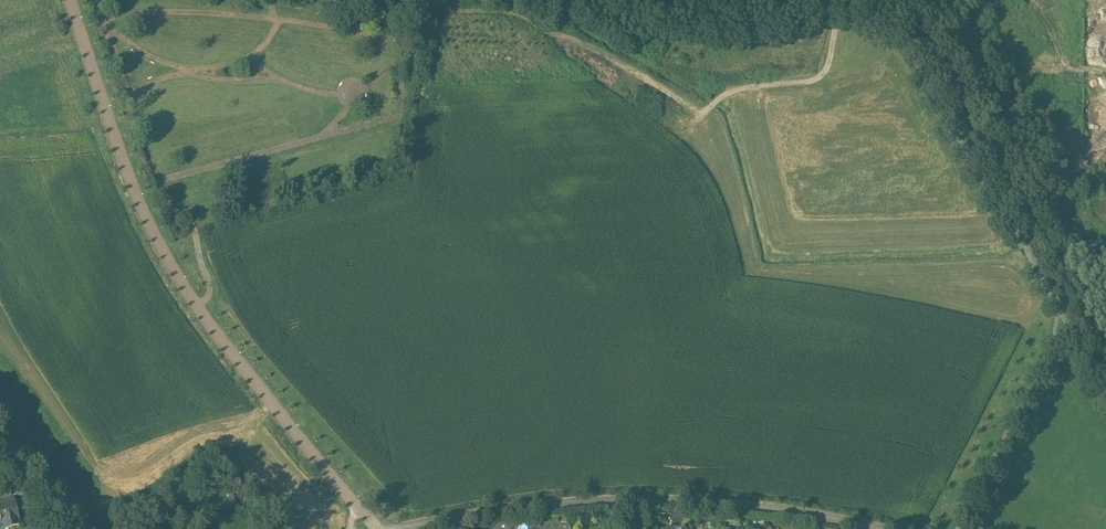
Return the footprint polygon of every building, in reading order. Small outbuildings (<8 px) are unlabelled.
[(768,16),(779,9),(774,0),(759,0),(768,16)] [(0,501),(0,523),(6,521),(8,527),(20,524),(13,498),(0,501)] [(485,524),(490,528),(510,528),(518,522),(515,520),(485,524)]
